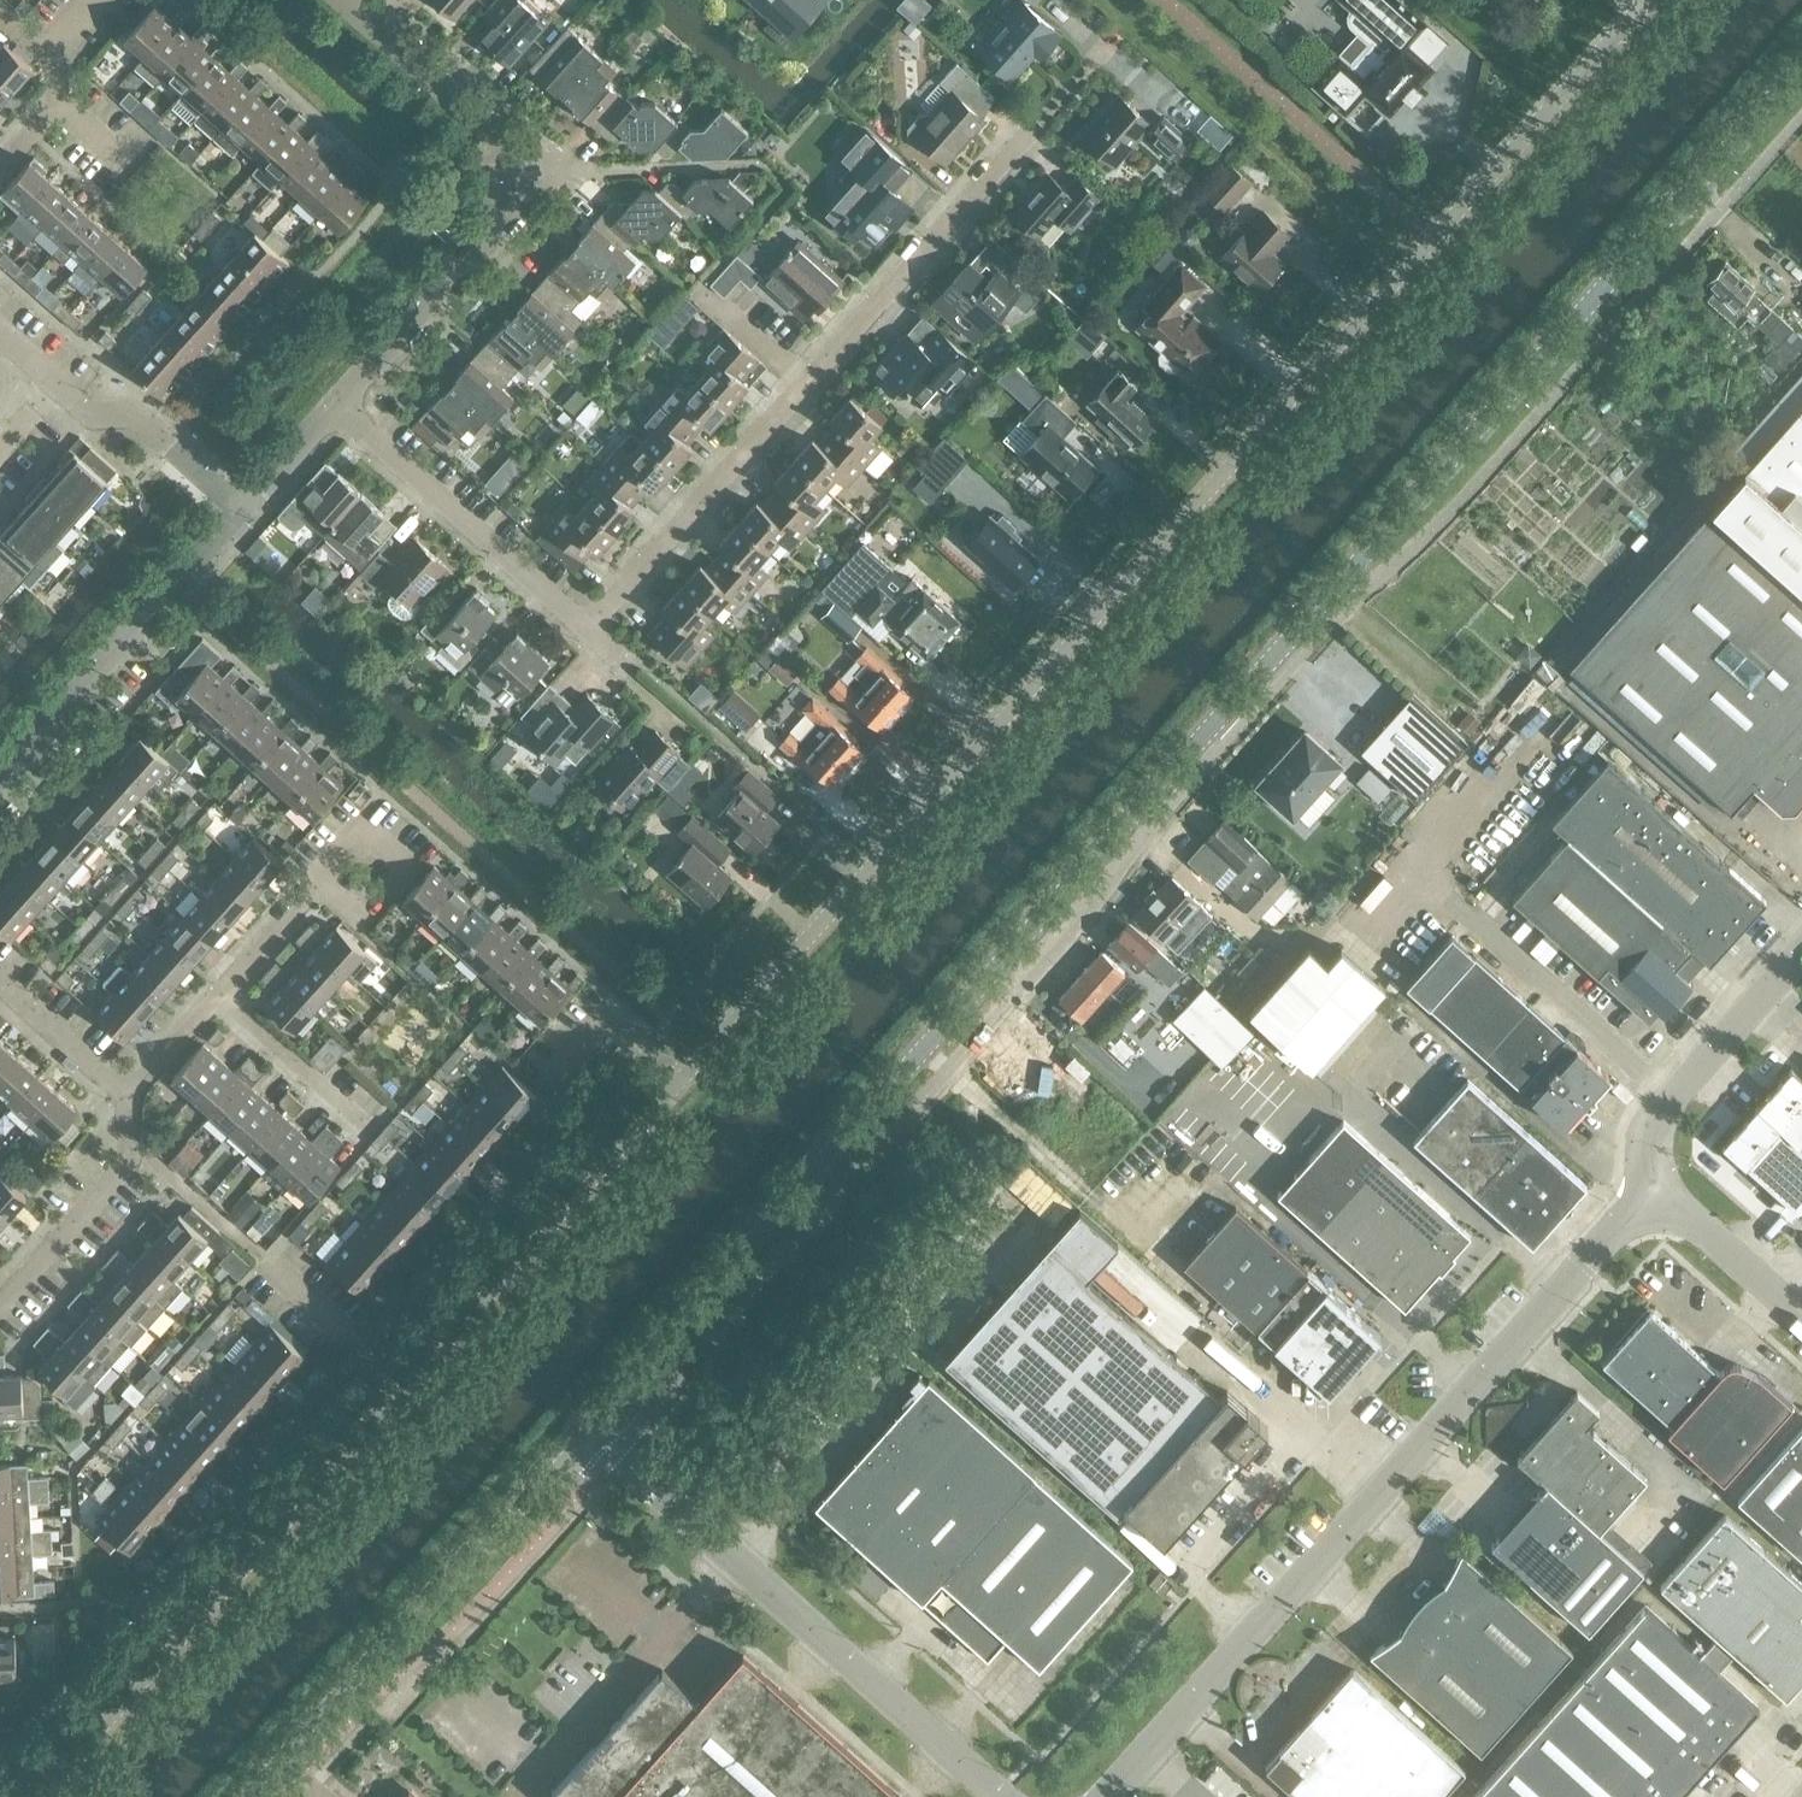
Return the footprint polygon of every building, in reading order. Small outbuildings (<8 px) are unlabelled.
[(144,54),(134,65),(135,66),(175,22),(171,18),(160,8),(167,0),(153,0),(152,1),(155,4),(125,37),(144,54)] [(455,16),(469,0),(438,0),(455,16)] [(486,10),(497,19),(481,37),(509,63),(546,22),(521,0),(495,0),(486,10)] [(758,1),(774,16),(783,6),(801,21),(820,0),(760,0),(758,1)] [(933,2),(930,0),(901,0),(897,5),(916,21),(933,2)] [(1346,113),(1365,92),(1390,114),(1407,96),(1412,100),(1413,98),(1408,94),(1414,87),(1419,92),(1420,90),(1416,86),(1432,67),(1407,45),(1427,23),(1400,0),(1342,0),(1352,9),(1350,13),(1349,18),(1351,23),(1353,26),(1358,29),(1362,30),(1367,28),(1371,25),(1393,46),(1365,78),(1339,55),(1314,84),(1346,113)] [(1012,79),(1035,53),(1040,58),(1061,34),(1024,1),(981,49),(1012,79)] [(175,22),(135,66),(155,84),(195,39),(191,36),(179,25),(190,14),(182,6),(171,18),(175,22)] [(911,18),(903,27),(914,37),(922,28),(911,18)] [(195,39),(155,84),(165,73),(184,90),(214,56),(210,53),(199,42),(209,31),(201,24),(191,36),(195,39)] [(559,91),(567,98),(604,57),(569,26),(530,69),(557,92),(559,91)] [(0,46),(0,74),(15,87),(33,67),(4,41),(0,46)] [(234,74),(230,70),(218,60),(229,48),(221,41),(210,53),(214,56),(184,90),(177,98),(196,116),(203,108),(234,74)] [(618,55),(625,47),(619,41),(612,49),(618,55)] [(604,57),(567,98),(574,105),(573,106),(599,129),(627,99),(606,80),(617,69),(604,57)] [(234,74),(203,108),(196,116),(194,118),(213,136),(253,91),(249,88),(238,78),(248,66),(240,58),(230,70),(234,74)] [(951,91),(930,115),(920,116),(908,129),(909,138),(921,149),(930,148),(947,163),(986,119),(968,104),(984,86),(958,62),(941,81),(951,91)] [(0,74),(0,103),(15,87),(0,74)] [(253,91),(213,136),(232,153),(242,143),(272,109),(269,105),(257,95),(268,83),(260,76),(249,88),(253,91)] [(129,89),(119,100),(130,110),(140,99),(129,89)] [(272,109),(242,143),(261,160),(292,126),(288,123),(276,113),(287,101),(279,94),(269,105),(272,109)] [(1120,94),(1083,136),(1115,164),(1143,132),(1172,158),(1189,138),(1164,116),(1154,128),(1151,125),(1152,123),(1120,94)] [(629,96),(627,99),(599,129),(611,140),(617,139),(624,132),(642,148),(655,147),(678,121),(657,102),(643,102),(640,106),(629,96)] [(681,117),(678,121),(655,147),(665,156),(671,155),(681,145),(693,155),(727,154),(742,138),(749,138),(749,130),(723,106),(705,126),(691,127),(681,117)] [(292,126),(261,160),(252,171),(271,188),(281,178),(300,156),(311,144),(307,140),(296,130),(306,118),(299,111),(288,123),(292,126)] [(860,120),(851,112),(833,133),(841,141),(860,120)] [(150,128),(156,121),(147,113),(141,120),(150,128)] [(1336,122),(1341,117),(1336,113),(1331,118),(1336,122)] [(159,136),(166,129),(157,122),(151,129),(159,136)] [(892,189),(911,168),(865,127),(841,155),(861,172),(826,211),(855,236),(861,229),(876,242),(910,204),(892,189)] [(311,144),(300,156),(281,178),(300,195),(331,161),(327,157),(316,147),(326,136),(318,129),(307,140),(311,144)] [(188,141),(178,153),(190,164),(200,152),(188,141)] [(331,161),(300,195),(320,212),(350,178),(346,175),(335,164),(345,153),(337,146),(327,157),(331,161)] [(34,155),(0,192),(21,211),(24,206),(50,178),(44,172),(47,168),(34,155)] [(1225,210),(1251,181),(1230,162),(1204,190),(1225,210)] [(350,178),(320,212),(340,231),(371,196),(354,182),(364,170),(357,163),(346,175),(350,178)] [(668,181),(659,191),(682,213),(688,218),(698,207),(712,206),(731,224),(754,199),(754,191),(746,191),(744,189),(751,182),(739,171),(732,179),(730,177),(695,179),(684,191),(674,181),(668,181)] [(1066,189),(1049,174),(1013,214),(1039,236),(1057,216),(1071,229),(1100,197),(1077,176),(1066,189)] [(50,178),(24,206),(44,224),(70,195),(50,178)] [(612,202),(603,212),(633,240),(636,242),(645,232),(649,236),(663,234),(682,213),(659,191),(657,188),(643,189),(626,207),(619,201),(612,202)] [(70,195),(44,224),(63,241),(89,213),(70,195)] [(241,207),(234,214),(242,222),(249,214),(241,207)] [(221,217),(213,210),(203,221),(211,228),(221,217)] [(1247,229),(1222,257),(1259,289),(1284,262),(1273,252),(1289,232),(1265,211),(1248,230),(1247,229)] [(633,240),(603,212),(580,239),(581,240),(574,248),(615,284),(626,272),(629,275),(643,260),(627,246),(633,240)] [(89,213),(63,241),(53,252),(64,262),(74,251),(83,259),(108,230),(89,213)] [(249,214),(242,222),(250,229),(257,222),(249,214)] [(211,228),(203,221),(193,232),(202,239),(211,228)] [(102,276),(128,248),(108,230),(83,259),(75,267),(95,285),(102,276)] [(255,232),(237,252),(271,282),(289,262),(255,232)] [(818,306),(842,279),(799,241),(765,280),(804,315),(815,303),(818,306)] [(128,248),(102,276),(122,294),(148,266),(128,248)] [(615,284),(574,248),(567,255),(565,254),(542,280),(573,308),(585,318),(615,284)] [(187,256),(178,249),(169,260),(177,267),(187,256)] [(271,282),(237,252),(220,271),(254,302),(271,282)] [(762,275),(737,253),(726,266),(741,277),(751,287),(762,275)] [(1048,286),(1012,254),(990,280),(980,271),(966,266),(944,291),(965,329),(1017,301),(1027,310),(1048,286)] [(177,267),(169,260),(159,271),(167,278),(177,267)] [(1801,345),(1801,335),(1751,289),(1754,286),(1726,261),(1709,280),(1725,294),(1718,302),(1740,323),(1745,317),(1777,344),(1767,356),(1781,369),(1801,345)] [(1194,316),(1189,321),(1179,313),(1205,284),(1181,263),(1156,292),(1163,299),(1138,327),(1164,350),(1160,354),(1160,361),(1170,369),(1177,369),(1180,365),(1184,368),(1198,352),(1205,358),(1221,341),(1194,316)] [(25,284),(33,275),(22,266),(14,274),(25,284)] [(741,277),(726,266),(711,283),(725,295),(741,277)] [(254,302),(220,271),(203,290),(237,321),(254,302)] [(25,284),(36,293),(44,285),(33,275),(25,284)] [(573,308),(542,280),(518,307),(520,308),(512,316),(554,353),(585,318),(573,308)] [(142,306),(152,295),(144,288),(134,299),(142,306)] [(237,321),(203,290),(185,310),(219,340),(237,321)] [(142,306),(134,299),(124,309),(132,317),(142,306)] [(64,318),(72,310),(60,300),(53,308),(64,318)] [(657,324),(665,315),(658,308),(650,317),(657,324)] [(64,318),(75,328),(82,320),(72,310),(64,318)] [(219,340),(185,310),(168,329),(202,360),(219,340)] [(554,353),(512,316),(506,324),(504,323),(480,349),(525,388),(526,386),(513,374),(530,355),(542,366),(554,353)] [(644,332),(651,324),(642,317),(636,324),(644,332)] [(760,375),(753,369),(762,360),(725,328),(699,357),(696,355),(685,368),(699,380),(730,408),(760,375)] [(202,360),(168,329),(151,348),(185,379),(202,360)] [(98,338),(110,348),(117,340),(106,330),(98,338)] [(948,392),(976,361),(945,333),(929,351),(907,332),(873,371),(898,394),(904,393),(907,390),(922,403),(939,384),(948,392)] [(185,379),(151,348),(132,368),(167,399),(185,379)] [(525,388),(480,349),(457,375),(458,377),(451,385),(493,421),(515,397),(503,386),(508,381),(521,392),(525,388)] [(1131,401),(1125,396),(1136,383),(1118,367),(1087,402),(1102,415),(1098,419),(1112,431),(1109,435),(1125,449),(1132,441),(1133,442),(1146,427),(1150,430),(1158,421),(1133,398),(1131,401)] [(689,392),(677,381),(659,402),(697,435),(705,426),(710,430),(730,408),(699,380),(689,392)] [(493,421),(451,385),(444,392),(443,391),(419,417),(450,445),(469,424),(481,435),(493,421)] [(1069,497),(1096,466),(1062,436),(1076,421),(1046,395),(1022,421),(1038,434),(1020,454),(1069,497)] [(883,446),(873,437),(889,419),(882,412),(876,420),(851,398),(832,420),(836,424),(828,433),(865,466),(876,476),(893,457),(882,447),(883,446)] [(697,435),(659,402),(642,421),(654,430),(642,443),(673,471),(692,450),(688,446),(697,435)] [(1712,506),(1801,587),(1801,405),(1712,506)] [(673,471),(642,443),(630,432),(619,444),(621,445),(603,464),(641,498),(649,488),(654,492),(673,471)] [(865,466),(828,433),(818,444),(813,440),(795,461),(827,489),(838,478),(847,486),(863,469),(865,466)] [(89,445),(79,436),(73,442),(83,451),(89,445)] [(942,487),(967,459),(942,436),(917,465),(942,487)] [(91,445),(81,456),(70,446),(62,455),(67,459),(57,470),(91,501),(109,481),(107,480),(117,469),(91,445)] [(499,492),(528,460),(515,448),(485,479),(499,492)] [(547,475),(551,471),(541,461),(537,466),(547,475)] [(827,489),(795,461),(776,482),(780,486),(772,496),(809,529),(826,510),(816,501),(824,493),(827,489)] [(641,498),(603,464),(587,483),(597,493),(586,506),(617,533),(636,512),(632,508),(641,498)] [(91,501),(57,470),(47,482),(42,478),(35,486),(74,521),(91,501)] [(314,475),(279,513),(290,523),(295,523),(302,515),(325,535),(334,525),(363,493),(339,471),(326,486),(314,475)] [(74,521),(35,486),(28,494),(32,498),(22,509),(56,540),(74,521)] [(363,493),(334,525),(325,535),(360,567),(385,540),(373,529),(386,514),(363,493)] [(520,506),(507,494),(499,503),(512,514),(520,506)] [(809,529),(772,496),(762,507),(758,503),(739,524),(771,552),(782,540),(792,549),(805,535),(809,529)] [(576,518),(565,508),(538,539),(576,572),(585,562),(594,551),(598,555),(617,533),(586,506),(576,518)] [(1732,810),(1754,785),(1781,810),(1795,809),(1801,801),(1801,587),(1712,506),(1570,665),(1732,810)] [(56,540),(22,509),(12,521),(7,516),(0,525),(39,559),(56,540)] [(1037,557),(1010,533),(1017,525),(1002,513),(996,520),(991,515),(965,544),(1012,585),(1037,557)] [(771,552),(739,524),(719,546),(724,550),(716,560),(753,593),(771,573),(761,564),(765,559),(771,552)] [(0,525),(0,559),(22,579),(39,559),(0,525)] [(381,576),(390,584),(386,588),(393,594),(389,598),(388,602),(390,606),(401,616),(406,617),(411,616),(421,604),(415,599),(445,565),(416,538),(393,564),(378,551),(359,573),(373,585),(381,576)] [(959,622),(912,580),(894,601),(879,587),(893,572),(863,545),(822,590),(853,617),(858,611),(874,625),(882,616),(927,657),(959,622)] [(76,565),(85,573),(91,565),(83,557),(76,565)] [(0,559),(0,594),(4,598),(22,579),(0,559)] [(753,593),(716,560),(706,570),(702,566),(683,587),(715,615),(726,603),(736,612),(746,601),(753,593)] [(715,615),(683,587),(664,609),(668,613),(649,634),(687,667),(714,636),(704,627),(706,625),(715,615)] [(437,634),(445,641),(438,648),(459,667),(479,646),(472,640),(497,613),(489,605),(490,603),(476,589),(461,605),(450,596),(421,628),(433,639),(437,634)] [(847,641),(861,626),(834,601),(820,616),(847,641)] [(517,696),(549,660),(517,631),(504,645),(494,636),(468,665),(495,690),(501,682),(517,696)] [(203,637),(173,670),(155,689),(174,707),(183,706),(186,704),(196,713),(227,679),(223,675),(214,668),(225,656),(203,637)] [(861,658),(864,661),(855,672),(901,714),(917,697),(906,687),(909,683),(870,648),(861,658)] [(796,674),(778,657),(768,668),(786,684),(796,674)] [(227,679),(196,713),(215,730),(246,696),(242,693),(231,682),(241,671),(233,664),(223,675),(227,679)] [(885,732),(901,714),(855,672),(854,673),(871,689),(864,697),(844,678),(834,688),(873,724),(875,722),(885,732)] [(246,696),(215,730),(235,748),(266,714),(262,710),(250,699),(260,688),(252,681),(242,693),(246,696)] [(525,735),(541,748),(589,695),(588,694),(577,707),(551,683),(522,716),(533,726),(525,735)] [(716,700),(698,684),(689,695),(707,711),(716,700)] [(752,710),(732,692),(722,703),(742,721),(752,710)] [(589,695),(541,748),(556,762),(565,753),(576,763),(616,719),(589,695)] [(1409,695),(1361,749),(1415,798),(1464,744),(1409,695)] [(1519,724),(1540,741),(1561,715),(1539,698),(1519,724)] [(266,714),(235,748),(254,765),(285,731),(281,728),(269,717),(279,705),(272,699),(262,710),(266,714)] [(828,731),(820,740),(808,730),(807,730),(848,768),(864,751),(853,741),(856,737),(818,701),(808,712),(828,731)] [(285,731),(254,765),(274,782),(304,749),(300,745),(288,734),(299,723),(291,716),(281,728),(285,731)] [(669,789),(691,764),(678,753),(680,751),(657,730),(637,751),(630,745),(596,783),(627,810),(656,778),(669,789)] [(848,768),(807,730),(799,740),(791,732),(781,742),(820,778),(822,776),(832,785),(848,768)] [(1341,762),(1305,730),(1257,783),(1293,815),(1296,812),(1310,825),(1336,797),(1321,784),(1341,762)] [(304,749),(274,782),(293,800),(323,766),(319,762),(308,752),(318,740),(310,733),(300,745),(304,749)] [(124,742),(117,750),(151,780),(160,788),(178,768),(141,734),(130,746),(124,742)] [(151,780),(117,750),(110,758),(115,763),(105,774),(134,800),(151,780)] [(323,766),(293,800),(313,818),(344,784),(327,769),(338,758),(330,751),(319,762),(323,766)] [(1549,820),(1551,822),(1565,835),(1510,897),(1635,1008),(1639,1004),(1652,1003),(1664,1013),(1693,981),(1675,966),(1693,946),(1705,957),(1709,952),(1720,951),(1766,899),(1606,756),(1549,820)] [(1359,777),(1380,795),(1392,782),(1371,764),(1359,777)] [(766,809),(779,795),(749,769),(735,784),(741,790),(716,818),(754,851),(780,822),(766,809)] [(134,800),(105,774),(95,785),(89,780),(82,788),(116,819),(134,800)] [(372,792),(359,779),(348,791),(361,804),(372,792)] [(116,819),(82,788),(75,797),(80,801),(70,812),(99,839),(116,819)] [(670,815),(678,806),(665,794),(654,807),(662,815),(670,815)] [(191,816),(201,805),(192,797),(183,808),(191,816)] [(191,816),(183,808),(173,819),(181,827),(191,816)] [(214,817),(206,810),(196,821),(205,828),(214,817)] [(99,839),(70,812),(60,824),(55,819),(47,827),(81,858),(99,839)] [(707,904),(732,875),(718,863),(731,848),(694,815),(680,831),(693,843),(683,855),(682,854),(678,857),(680,859),(669,871),(707,904)] [(1189,858),(1214,881),(1230,864),(1236,870),(1222,885),(1236,897),(1234,899),(1257,919),(1292,880),(1258,849),(1225,819),(1189,858)] [(205,828),(196,821),(186,832),(195,839),(205,828)] [(81,858),(47,827),(40,835),(46,840),(35,852),(64,877),(81,858)] [(156,855),(166,844),(158,836),(148,847),(156,855)] [(254,836),(236,856),(264,882),(282,861),(254,836)] [(156,855),(148,847),(138,858),(146,866),(156,855)] [(180,856),(171,849),(162,860),(170,867),(180,856)] [(64,877),(35,852),(25,863),(20,858),(13,866),(47,897),(64,877)] [(236,856),(218,875),(247,901),(264,882),(236,856)] [(178,875),(170,867),(162,860),(152,871),(160,878),(168,886),(178,875)] [(434,865),(404,898),(424,916),(454,882),(458,886),(468,875),(461,868),(450,879),(434,865)] [(47,897),(13,866),(5,874),(11,879),(1,891),(29,916),(47,897)] [(121,894),(131,883),(123,875),(113,886),(121,894)] [(218,875),(201,895),(229,920),(247,901),(218,875)] [(1179,948),(1213,912),(1173,876),(1140,912),(1168,938),(1179,948)] [(454,882),(424,916),(443,934),(474,899),(478,903),(488,892),(480,885),(470,896),(458,886),(454,882)] [(121,894),(113,886),(103,897),(112,905),(121,894)] [(145,895),(137,887),(127,898),(135,906),(145,895)] [(1,891),(0,891),(0,926),(11,936),(29,916),(1,891)] [(201,895),(184,914),(212,940),(229,920),(201,895)] [(135,906),(127,898),(117,909),(125,917),(135,906)] [(474,899),(443,934),(463,951),(493,917),(497,921),(507,909),(499,902),(489,913),(478,903),(474,899)] [(87,933),(96,922),(88,914),(78,925),(87,933)] [(184,914),(166,934),(195,959),(212,940),(184,914)] [(493,917),(463,951),(482,968),(512,934),(516,938),(527,927),(519,920),(508,931),(497,921),(493,917)] [(1182,969),(1128,921),(1108,943),(1135,967),(1142,959),(1169,984),(1182,969)] [(303,930),(314,940),(319,935),(319,930),(310,922),(303,930)] [(337,924),(319,945),(348,970),(366,950),(337,924)] [(87,933),(78,925),(68,936),(77,944),(87,933)] [(110,934),(102,926),(92,937),(100,945),(110,934)] [(303,930),(296,939),(304,946),(308,946),(314,940),(303,930)] [(1609,1072),(1579,1045),(1582,1041),(1570,1029),(1566,1034),(1452,933),(1405,985),(1563,1125),(1609,1072)] [(166,934),(149,953),(177,979),(195,959),(166,934)] [(512,934),(482,968),(501,986),(532,952),(536,956),(546,944),(538,937),(528,948),(516,938),(512,934)] [(100,945),(92,937),(82,948),(90,956),(100,945)] [(348,970),(319,945),(302,964),(330,990),(348,970)] [(1312,1069),(1384,988),(1341,950),(1327,966),(1309,949),(1250,1015),(1312,1069)] [(1082,1015),(1124,970),(1103,950),(1061,996),(1082,1015)] [(532,952),(501,986),(521,1003),(551,969),(555,973),(566,962),(558,954),(547,966),(536,956),(532,952)] [(149,953),(131,972),(160,998),(177,979),(149,953)] [(51,972),(58,964),(47,954),(40,962),(51,972)] [(430,961),(423,955),(412,968),(418,974),(430,961)] [(284,969),(275,961),(268,969),(279,979),(284,974),(284,969)] [(330,990),(302,964),(284,984),(313,1009),(330,990)] [(56,977),(67,987),(75,979),(64,969),(56,977)] [(279,979),(268,969),(261,977),(269,985),(273,985),(279,979)] [(551,969),(521,1003),(541,1021),(571,988),(574,991),(585,979),(577,972),(567,983),(555,973),(551,969)] [(131,972),(114,992),(142,1017),(160,998),(131,972)] [(313,1009),(284,984),(266,1004),(295,1029),(313,1009)] [(1255,1031),(1205,984),(1175,1016),(1224,1063),(1255,1031)] [(114,992),(96,1012),(124,1038),(142,1017),(114,992)] [(1113,1010),(1119,1015),(1125,1007),(1120,1002),(1113,1010)] [(217,1026),(212,1033),(207,1038),(213,1043),(218,1043),(225,1034),(217,1026)] [(19,1056),(0,1039),(0,1078),(19,1056)] [(173,1076),(193,1094),(223,1060),(203,1042),(173,1076)] [(468,1050),(460,1042),(450,1053),(458,1060),(468,1050)] [(458,1060),(450,1053),(441,1064),(448,1071),(458,1060)] [(247,1073),(257,1062),(248,1054),(240,1063),(241,1068),(247,1073)] [(0,1078),(0,1091),(13,1102),(38,1074),(19,1056),(0,1078)] [(1076,1057),(1068,1065),(1078,1073),(1086,1065),(1076,1057)] [(223,1060),(193,1094),(212,1112),(243,1078),(223,1060)] [(257,1078),(265,1069),(257,1062),(247,1073),(252,1078),(257,1078)] [(503,1064),(485,1084),(518,1114),(536,1094),(503,1064)] [(1756,1107),(1801,1149),(1801,1074),(1801,1075),(1792,1067),(1756,1107)] [(38,1074),(13,1102),(32,1120),(58,1091),(38,1074)] [(243,1078),(212,1112),(232,1129),(262,1095),(243,1078)] [(1588,1185),(1468,1079),(1413,1139),(1461,1182),(1472,1191),(1524,1237),(1544,1234),(1588,1185)] [(433,1088),(425,1081),(415,1092),(423,1099),(433,1088)] [(518,1114),(485,1084),(467,1103),(501,1134),(518,1114)] [(286,1108),(296,1097),(287,1089),(280,1097),(280,1103),(286,1108)] [(58,1091),(32,1120),(52,1138),(78,1110),(58,1091)] [(423,1099),(415,1092),(405,1103),(413,1110),(423,1099)] [(262,1095),(232,1129),(251,1147),(281,1113),(262,1095)] [(296,1113),(300,1108),(304,1104),(296,1097),(286,1108),(291,1113),(296,1113)] [(467,1103),(450,1123),(484,1153),(501,1134),(467,1103)] [(1756,1107),(1722,1145),(1800,1214),(1801,1212),(1801,1149),(1756,1107)] [(281,1113),(251,1147),(270,1164),(301,1130),(281,1113)] [(381,1131),(389,1138),(399,1127),(390,1120),(381,1131)] [(1345,1121),(1290,1182),(1281,1192),(1406,1306),(1471,1234),(1345,1121)] [(450,1123),(432,1142),(466,1172),(484,1153),(450,1123)] [(325,1143),(335,1131),(326,1124),(318,1133),(319,1137),(325,1143)] [(301,1130),(270,1164),(290,1182),(300,1170),(320,1147),(301,1130)] [(335,1147),(342,1139),(335,1131),(325,1143),(330,1147),(335,1147)] [(381,1131),(371,1141),(371,1142),(379,1150),(389,1138),(381,1131)] [(38,1154),(48,1143),(40,1135),(30,1147),(38,1154)] [(188,1136),(171,1159),(187,1171),(204,1148),(188,1136)] [(432,1142),(415,1162),(449,1192),(466,1172),(432,1142)] [(320,1147),(300,1170),(290,1182),(310,1199),(340,1165),(320,1147)] [(346,1170),(354,1177),(364,1166),(355,1159),(346,1170)] [(415,1162),(398,1181),(431,1211),(449,1192),(415,1162)] [(336,1180),(337,1182),(344,1188),(354,1177),(346,1170),(336,1180)] [(9,1216),(27,1196),(0,1172),(0,1208),(9,1216)] [(398,1181),(380,1201),(414,1231),(431,1211),(398,1181)] [(251,1186),(232,1206),(258,1231),(277,1212),(251,1186)] [(329,1205),(320,1198),(311,1209),(319,1216),(329,1205)] [(414,1231),(380,1201),(363,1220),(397,1250),(414,1231)] [(193,1205),(184,1215),(180,1211),(169,1224),(167,1222),(161,1222),(161,1217),(153,1209),(145,1217),(157,1227),(162,1232),(190,1257),(207,1238),(226,1254),(235,1243),(193,1205)] [(1186,1263),(1258,1327),(1259,1328),(1311,1271),(1237,1206),(1186,1263)] [(0,1208),(0,1225),(9,1216),(0,1208)] [(319,1216),(311,1209),(301,1220),(309,1227),(319,1216)] [(1023,1273),(946,1359),(1010,1417),(1118,1514),(1126,1504),(1166,1539),(1245,1450),(1253,1457),(1269,1438),(1262,1431),(1268,1424),(1229,1390),(1221,1398),(1087,1277),(1118,1243),(1080,1209),(1023,1273)] [(157,1227),(145,1217),(138,1226),(146,1233),(151,1233),(157,1227)] [(363,1220),(345,1239),(379,1270),(397,1250),(363,1220)] [(190,1257),(162,1232),(144,1251),(172,1276),(190,1257)] [(361,1290),(379,1270),(345,1239),(327,1260),(361,1290)] [(172,1276),(144,1251),(134,1262),(131,1260),(127,1260),(126,1256),(118,1248),(111,1256),(166,1305),(183,1286),(172,1276)] [(166,1305),(111,1256),(103,1265),(112,1272),(115,1272),(116,1277),(119,1279),(109,1290),(148,1325),(166,1305)] [(1381,1334),(1363,1318),(1342,1299),(1311,1271),(1259,1328),(1330,1392),(1381,1334)] [(148,1325),(109,1290),(99,1301),(96,1298),(92,1298),(92,1294),(83,1287),(76,1295),(129,1343),(131,1345),(148,1325)] [(129,1343),(76,1295),(68,1303),(77,1311),(81,1311),(81,1316),(84,1319),(74,1329),(112,1362),(129,1343)] [(237,1308),(229,1301),(219,1312),(227,1319),(237,1308)] [(218,1330),(227,1319),(219,1312),(209,1323),(218,1330)] [(1602,1363),(1612,1372),(1671,1427),(1666,1432),(1721,1483),(1790,1407),(1758,1377),(1740,1368),(1736,1367),(1732,1367),(1728,1368),(1725,1369),(1722,1372),(1721,1372),(1718,1375),(1649,1312),(1602,1363)] [(271,1322),(253,1342),(287,1373),(305,1352),(271,1322)] [(112,1362),(74,1329),(65,1340),(48,1325),(41,1334),(52,1343),(57,1348),(95,1382),(112,1362)] [(52,1344),(41,1334),(34,1342),(42,1350),(47,1349),(52,1344)] [(52,1343),(41,1334),(52,1344),(52,1343)] [(203,1347),(194,1339),(184,1351),(192,1358),(203,1347)] [(253,1342),(235,1362),(269,1392),(287,1373),(253,1342)] [(95,1382),(57,1348),(39,1368),(64,1391),(61,1395),(75,1407),(96,1383),(95,1382)] [(192,1358),(184,1351),(175,1361),(183,1369),(192,1358)] [(6,1373),(5,1364),(5,1352),(0,1352),(0,1412),(22,1411),(22,1416),(42,1415),(40,1382),(32,1375),(22,1375),(21,1372),(6,1373)] [(235,1362),(218,1381),(252,1412),(269,1392),(235,1362)] [(138,1370),(125,1392),(139,1400),(152,1378),(138,1370)] [(168,1386),(160,1378),(149,1390),(157,1397),(168,1386)] [(913,1591),(1025,1465),(928,1378),(816,1503),(913,1591)] [(218,1381),(201,1401),(235,1431),(252,1412),(218,1381)] [(157,1397),(149,1390),(140,1400),(148,1408),(157,1397)] [(1577,1391),(1527,1447),(1518,1457),(1643,1569),(1644,1569),(1643,1568),(1652,1558),(1609,1520),(1646,1479),(1586,1425),(1599,1411),(1577,1391)] [(201,1401),(183,1420),(217,1451),(235,1431),(201,1401)] [(133,1425),(125,1418),(114,1429),(123,1436),(133,1425)] [(183,1420),(166,1440),(200,1470),(217,1451),(183,1420)] [(123,1436),(114,1429),(105,1440),(113,1447),(123,1436)] [(1737,1501),(1801,1559),(1801,1429),(1737,1501)] [(166,1440),(148,1459),(182,1490),(200,1470),(166,1440)] [(1643,1569),(1518,1457),(1517,1458),(1545,1483),(1491,1543),(1528,1577),(1588,1631),(1643,1569)] [(148,1459),(131,1479),(165,1509),(182,1490),(148,1459)] [(49,1487),(48,1475),(28,1476),(27,1462),(0,1463),(0,1490),(49,1487)] [(1025,1465),(913,1591),(988,1658),(1008,1635),(1041,1666),(1134,1562),(1025,1465)] [(117,1485),(105,1475),(98,1483),(109,1493),(117,1485)] [(113,1498),(147,1529),(165,1509),(131,1479),(113,1498)] [(98,1483),(91,1492),(102,1502),(109,1493),(98,1483)] [(0,1490),(0,1517),(30,1515),(29,1501),(50,1500),(49,1487),(0,1490)] [(129,1549),(147,1529),(113,1498),(95,1519),(129,1549)] [(1660,1585),(1786,1697),(1801,1679),(1801,1614),(1799,1612),(1801,1609),(1801,1582),(1724,1513),(1660,1585)] [(0,1517),(0,1543),(52,1540),(52,1539),(62,1538),(61,1526),(31,1528),(30,1515),(0,1517)] [(0,1543),(0,1569),(34,1567),(33,1553),(53,1552),(52,1540),(0,1543)] [(1481,1751),(1573,1649),(1513,1595),(1461,1549),(1454,1564),(1444,1581),(1400,1631),(1390,1638),(1369,1652),(1481,1751)] [(0,1569),(0,1596),(55,1593),(54,1579),(35,1580),(34,1567),(0,1569)] [(1149,1581),(1162,1592),(1174,1578),(1161,1567),(1149,1581)] [(1757,1709),(1644,1607),(1473,1796),(1678,1796),(1757,1709)] [(30,1651),(50,1650),(49,1628),(29,1630),(30,1651)] [(0,1637),(0,1675),(16,1674),(14,1636),(0,1637)] [(797,1700),(744,1653),(701,1701),(663,1667),(549,1796),(906,1796),(797,1700)] [(1466,1771),(1353,1670),(1267,1765),(1303,1796),(1443,1796),(1466,1771)]
